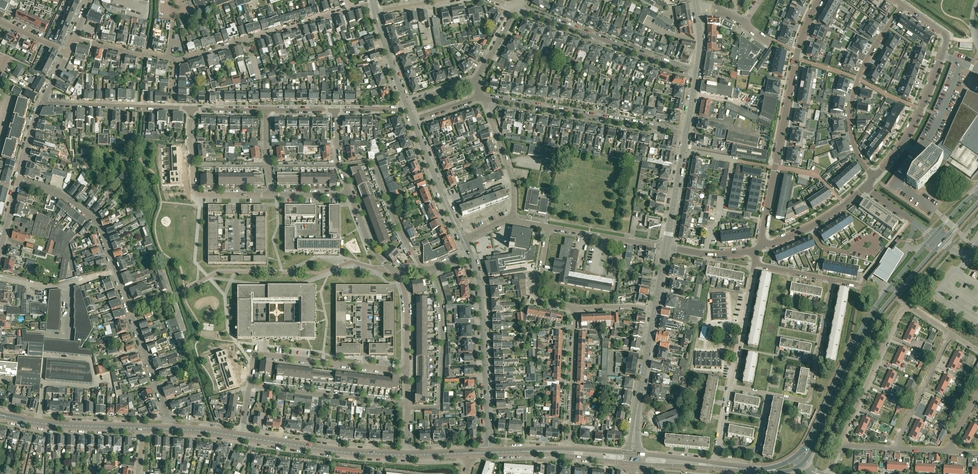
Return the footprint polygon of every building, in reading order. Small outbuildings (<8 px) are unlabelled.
[(235,0),(193,0),(195,6),(197,5),(200,13),(228,3),(235,0)] [(321,5),(323,12),(329,10),(327,3),(326,3),(328,2),(327,0),(322,0),(323,4),(321,5)] [(337,0),(328,0),(330,6),(331,8),(334,7),(335,8),(339,7),(337,0)] [(547,6),(538,0),(534,0),(532,3),(539,7),(540,5),(551,11),(552,8),(550,7),(547,5),(547,6)] [(561,1),(559,0),(557,6),(554,5),(552,12),(554,13),(554,14),(556,15),(561,1)] [(575,0),(572,0),(568,10),(566,10),(563,17),(566,18),(566,19),(568,19),(573,6),(575,0)] [(573,20),(575,13),(576,10),(574,9),(577,1),(575,0),(573,6),(568,19),(569,20),(570,19),(573,20)] [(653,2),(651,0),(641,0),(641,1),(663,13),(666,9),(653,2)] [(666,9),(668,5),(658,0),(654,0),(653,2),(666,9)] [(829,4),(839,10),(841,5),(832,0),(831,0),(829,4)] [(871,6),(871,7),(876,11),(877,10),(876,9),(882,1),(881,0),(876,0),(872,6),(871,6)] [(0,1),(0,16),(3,18),(6,11),(13,14),(16,8),(9,5),(0,1)] [(887,4),(882,1),(876,9),(877,10),(881,12),(881,13),(887,4)] [(309,4),(310,7),(312,15),(318,13),(315,2),(309,4)] [(120,13),(125,15),(126,11),(119,9),(119,8),(109,4),(109,5),(103,3),(103,5),(107,10),(107,12),(119,16),(120,13)] [(312,15),(310,7),(306,9),(304,3),(302,4),(306,17),(312,15)] [(300,19),(306,17),(302,4),(300,4),(302,10),(298,11),(300,19)] [(839,10),(829,4),(827,8),(836,14),(839,10)] [(881,13),(881,12),(880,13),(885,17),(892,8),(887,4),(881,13)] [(100,7),(93,5),(87,20),(100,25),(104,26),(106,17),(100,15),(102,11),(99,10),(100,7)] [(579,23),(586,6),(583,5),(581,12),(578,11),(574,21),(577,22),(577,23),(579,23)] [(274,27),(280,25),(277,13),(274,14),(274,12),(272,13),(270,6),(268,7),(270,13),(274,27)] [(587,7),(586,6),(579,23),(581,24),(584,25),(587,17),(584,16),(585,16),(586,15),(586,14),(585,14),(588,7),(587,7)] [(683,24),(692,23),(689,6),(675,8),(677,24),(683,24)] [(787,14),(798,18),(800,13),(795,11),(796,8),(790,6),(787,14)] [(251,21),(250,18),(247,7),(244,8),(248,22),(249,22),(250,26),(246,27),(248,35),(255,33),(251,21)] [(270,20),(266,21),(268,28),(274,27),(270,13),(268,7),(266,7),(270,20)] [(289,8),(293,21),(299,19),(297,11),(293,13),(291,7),(289,8)] [(482,26),(480,16),(482,15),(485,14),(483,8),(481,9),(481,7),(474,9),(477,21),(477,23),(478,26),(482,26)] [(644,7),(642,12),(648,16),(651,11),(644,7)] [(66,8),(64,13),(74,17),(76,12),(66,8)] [(287,23),(293,21),(289,8),(287,8),(289,14),(285,15),(287,23)] [(464,13),(463,8),(457,9),(459,17),(459,20),(464,19),(465,21),(469,21),(467,13),(464,13)] [(827,8),(824,13),(834,18),(836,14),(827,8)] [(459,20),(459,17),(457,9),(451,10),(452,15),(449,16),(451,23),(454,23),(453,21),(459,20)] [(477,23),(477,21),(474,9),(467,10),(469,18),(473,17),(474,24),(477,23)] [(499,14),(498,12),(490,9),(488,13),(490,14),(490,15),(491,16),(491,17),(499,14)] [(19,10),(15,19),(20,21),(24,12),(19,10)] [(287,23),(285,15),(281,16),(281,15),(282,15),(281,10),(280,11),(279,10),(277,10),(282,25),(287,23)] [(355,13),(358,22),(362,21),(364,30),(366,29),(364,20),(361,11),(355,13)] [(430,28),(428,16),(427,11),(419,13),(421,23),(427,22),(428,28),(430,28)] [(447,24),(450,24),(449,19),(447,11),(441,12),(443,22),(446,21),(447,24)] [(595,29),(600,18),(597,17),(599,12),(597,11),(596,14),(590,28),(592,28),(593,28),(595,29)] [(29,15),(24,12),(20,21),(25,23),(29,15)] [(66,14),(64,18),(72,21),(74,17),(64,13),(66,14)] [(355,20),(353,13),(347,15),(351,29),(354,28),(352,21),(355,20)] [(404,22),(404,21),(407,20),(406,13),(402,14),(403,17),(396,20),(394,14),(391,14),(383,16),(382,17),(385,26),(390,24),(393,23),(394,25),(404,22)] [(417,25),(415,13),(414,14),(414,13),(412,13),(412,14),(409,15),(410,20),(408,20),(410,27),(409,27),(410,30),(413,30),(412,26),(417,25)] [(590,28),(596,14),(593,13),(591,19),(589,18),(586,25),(589,26),(589,27),(590,28)] [(834,19),(834,18),(824,13),(822,17),(831,23),(832,23),(831,22),(833,18),(834,19)] [(492,22),(491,22),(496,25),(500,17),(499,14),(491,17),(487,19),(487,21),(489,20),(492,22)] [(607,25),(609,19),(611,15),(609,14),(607,18),(602,32),(603,33),(604,32),(607,33),(610,26),(607,25)] [(798,18),(787,14),(784,22),(789,24),(790,22),(796,24),(798,18)] [(34,17),(29,15),(25,23),(30,26),(34,17)] [(669,25),(672,27),(674,22),(664,16),(663,17),(659,15),(658,15),(656,18),(660,20),(663,22),(666,24),(669,25)] [(34,17),(30,26),(35,28),(39,19),(39,18),(34,16),(34,17)] [(266,21),(264,22),(262,16),(259,17),(263,30),(268,28),(266,21)] [(619,29),(620,27),(621,27),(625,17),(621,16),(620,20),(618,23),(613,36),(615,37),(616,36),(618,37),(621,30),(619,29)] [(899,24),(904,27),(909,20),(904,16),(903,18),(901,17),(899,20),(901,22),(899,24)] [(250,18),(251,21),(255,33),(261,31),(259,23),(254,24),(252,17),(250,18)] [(601,19),(600,22),(597,30),(600,31),(602,32),(607,18),(605,17),(604,20),(601,19)] [(829,28),(831,23),(822,17),(819,22),(829,28)] [(238,29),(240,37),(246,36),(240,18),(237,18),(240,28),(238,29)] [(343,33),(343,32),(339,18),(334,19),(337,29),(336,29),(336,32),(340,31),(341,34),(343,33)] [(443,47),(440,33),(437,18),(432,18),(433,27),(432,27),(436,48),(443,47)] [(39,19),(35,28),(40,30),(44,21),(43,21),(39,19)] [(618,23),(620,20),(617,19),(614,28),(611,27),(609,34),(611,35),(612,36),(613,36),(618,23)] [(707,19),(708,25),(720,25),(731,30),(734,25),(733,25),(722,19),(707,19)] [(878,30),(879,28),(878,28),(874,25),(875,22),(870,19),(868,21),(867,20),(864,25),(876,33),(878,30)] [(43,21),(44,21),(40,30),(45,32),(49,23),(44,20),(43,21)] [(914,23),(909,20),(904,27),(903,28),(908,31),(914,23)] [(332,32),(331,29),(328,21),(322,22),(326,35),(328,35),(328,33),(332,32)] [(521,42),(528,22),(527,22),(526,22),(523,21),(521,28),(523,29),(521,35),(520,37),(516,35),(514,38),(521,42)] [(60,22),(58,27),(68,31),(70,26),(60,22)] [(112,23),(109,22),(108,27),(107,27),(107,29),(105,29),(104,33),(103,32),(101,40),(108,42),(112,23)] [(223,42),(218,27),(217,22),(214,23),(218,35),(214,37),(217,44),(223,42)] [(326,35),(322,22),(317,24),(319,32),(323,31),(325,38),(327,38),(327,37),(326,35)] [(523,43),(526,37),(528,31),(530,32),(533,25),(530,24),(530,23),(528,22),(521,42),(523,43)] [(112,23),(108,42),(114,43),(116,35),(112,34),(115,23),(112,23)] [(229,25),(234,39),(239,37),(236,28),(234,23),(229,25)] [(919,26),(914,23),(908,31),(913,35),(919,26)] [(779,27),(777,31),(780,32),(792,36),(793,30),(788,28),(789,26),(783,24),(782,28),(779,27)] [(219,25),(224,42),(229,40),(226,31),(224,32),(222,25),(219,25)] [(315,25),(309,27),(313,40),(316,39),(314,33),(317,33),(315,25)] [(535,40),(540,27),(538,26),(537,26),(535,25),(532,33),(534,34),(531,42),(534,43),(535,40)] [(864,25),(864,26),(861,30),(860,29),(859,32),(865,37),(867,34),(871,37),(872,38),(873,36),(874,36),(874,37),(876,33),(864,25)] [(388,35),(401,31),(406,30),(405,27),(395,30),(394,26),(386,29),(388,35)] [(625,41),(630,27),(628,26),(625,32),(623,31),(620,38),(623,39),(623,40),(625,41)] [(641,38),(644,32),(646,27),(644,26),(642,29),(636,45),(638,46),(638,45),(641,46),(644,39),(641,38)] [(817,27),(815,32),(826,37),(828,31),(829,28),(824,26),(823,29),(817,27)] [(913,35),(918,38),(924,30),(919,27),(919,26),(913,35)] [(56,31),(66,35),(68,31),(58,27),(59,27),(58,29),(59,29),(58,32),(56,31)] [(121,44),(125,28),(122,27),(121,33),(118,33),(116,43),(121,44)] [(308,27),(302,29),(304,36),(307,36),(308,40),(311,39),(310,35),(308,27)] [(542,27),(540,27),(535,40),(537,41),(539,35),(542,36),(544,29),(542,28),(542,27)] [(634,31),(631,31),(632,28),(630,27),(625,41),(626,41),(627,41),(630,42),(634,31)] [(685,34),(686,35),(695,39),(693,27),(680,30),(680,33),(685,34)] [(636,45),(642,29),(640,28),(638,33),(636,32),(635,35),(634,35),(632,42),(634,43),(634,44),(636,45)] [(213,37),(209,38),(209,36),(210,36),(209,32),(208,32),(207,29),(206,30),(204,30),(205,32),(209,47),(215,45),(213,37)] [(402,35),(402,34),(408,32),(407,29),(406,30),(401,31),(388,35),(390,42),(398,39),(397,37),(402,35)] [(133,47),(135,38),(136,30),(134,30),(132,38),(129,37),(127,46),(133,47)] [(302,40),(301,38),(299,30),(293,31),(297,45),(299,44),(298,41),(302,40)] [(545,48),(551,31),(550,30),(549,31),(546,30),(543,37),(546,38),(543,47),(545,48)] [(918,38),(923,42),(929,33),(924,30),(918,38)] [(56,31),(54,36),(64,40),(66,35),(56,31)] [(144,31),(142,31),(141,34),(140,39),(138,48),(143,49),(145,40),(146,41),(147,36),(143,36),(144,31)] [(295,45),(297,45),(293,31),(288,33),(290,41),(294,40),(295,45)] [(547,49),(548,45),(551,40),(553,41),(556,33),(553,32),(553,31),(551,31),(545,48),(547,49)] [(203,48),(209,47),(205,32),(202,33),(203,37),(204,37),(205,39),(201,41),(203,48)] [(655,43),(653,42),(656,33),(654,32),(653,36),(648,49),(649,50),(650,49),(653,50),(655,43)] [(780,32),(777,41),(778,41),(783,43),(784,40),(790,42),(790,41),(791,41),(793,37),(791,37),(792,36),(780,32)] [(818,40),(817,43),(823,45),(826,37),(815,32),(813,38),(818,40)] [(291,45),(290,41),(288,33),(282,35),(286,48),(289,47),(288,46),(291,45)] [(440,33),(443,47),(450,45),(449,40),(446,41),(444,33),(440,33)] [(934,37),(929,33),(923,42),(924,41),(929,44),(930,42),(932,43),(934,40),(932,39),(934,37)] [(5,44),(10,46),(15,36),(10,34),(5,44)] [(140,39),(141,34),(139,34),(138,39),(135,38),(133,47),(138,48),(140,39)] [(556,54),(563,35),(561,35),(560,35),(558,34),(555,41),(557,42),(553,53),(556,54)] [(866,40),(856,34),(854,37),(858,40),(854,47),(850,44),(847,50),(851,52),(857,54),(859,51),(862,53),(864,49),(865,50),(867,47),(866,46),(868,43),(865,42),(866,40)] [(889,41),(897,46),(900,40),(901,38),(894,34),(893,36),(892,36),(889,41)] [(191,36),(195,51),(201,49),(199,41),(195,42),(194,39),(195,39),(194,35),(191,36)] [(286,50),(284,51),(283,51),(282,46),(284,45),(281,35),(276,37),(282,56),(283,58),(288,57),(287,53),(286,50)] [(364,38),(359,39),(358,38),(351,41),(352,44),(359,42),(361,45),(366,44),(368,51),(375,49),(373,42),(373,41),(373,40),(374,40),(373,38),(372,38),(371,35),(364,38)] [(558,54),(560,50),(562,44),(564,45),(567,38),(565,37),(564,36),(563,35),(556,54),(558,54)] [(653,36),(650,35),(648,40),(646,39),(643,47),(646,48),(648,49),(653,36)] [(21,39),(15,36),(10,46),(18,50),(20,48),(22,43),(19,42),(21,39)] [(52,41),(62,45),(64,40),(54,36),(52,41)] [(154,51),(158,52),(160,43),(161,37),(156,36),(156,38),(154,37),(154,40),(154,41),(154,42),(153,42),(152,46),(155,47),(154,51)] [(189,53),(195,51),(191,36),(187,37),(188,43),(190,42),(191,44),(187,45),(189,53)] [(280,57),(282,56),(276,37),(272,38),(275,48),(277,47),(280,57)] [(659,53),(665,38),(663,37),(660,45),(657,44),(654,51),(657,52),(657,53),(659,53)] [(522,43),(519,42),(513,38),(511,40),(509,42),(522,49),(525,51),(526,49),(521,46),(522,43)] [(568,57),(569,53),(574,39),(572,39),(569,38),(566,46),(569,46),(565,56),(568,57)] [(664,46),(667,41),(668,41),(669,40),(665,38),(659,53),(661,54),(664,55),(667,47),(664,46)] [(757,62),(748,56),(752,51),(757,55),(761,50),(746,40),(745,41),(740,38),(740,42),(740,48),(739,60),(738,71),(750,72),(757,62)] [(574,39),(569,53),(571,54),(573,48),(576,49),(579,42),(576,41),(576,40),(574,39)] [(266,49),(263,40),(257,42),(260,50),(259,51),(263,61),(265,61),(262,50),(266,49)] [(391,43),(393,49),(394,49),(406,45),(409,44),(414,42),(413,40),(405,43),(400,44),(398,40),(391,43)] [(684,41),(683,40),(679,40),(678,43),(676,42),(675,44),(678,45),(681,47),(686,50),(686,48),(691,49),(691,50),(693,50),(693,49),(694,50),(695,43),(687,41),(686,41),(684,40),(684,41)] [(27,53),(31,44),(26,41),(25,45),(22,43),(20,48),(22,49),(27,52),(27,53)] [(678,45),(675,44),(671,41),(666,55),(669,56),(671,51),(675,53),(678,45)] [(886,49),(892,53),(894,51),(897,46),(889,41),(886,47),(887,47),(886,49)] [(521,51),(522,49),(509,42),(508,44),(509,44),(508,47),(514,51),(516,48),(521,51)] [(578,64),(579,62),(586,44),(584,43),(583,44),(581,43),(578,50),(580,51),(576,62),(575,64),(578,64)] [(823,45),(817,43),(816,46),(810,44),(809,50),(820,53),(822,48),(823,45)] [(33,55),(37,46),(31,44),(27,53),(33,55)] [(406,45),(394,49),(396,55),(404,52),(403,49),(406,48),(406,49),(410,47),(409,44),(406,45)] [(452,45),(455,48),(460,52),(463,46),(458,44),(452,45)] [(581,63),(583,58),(585,52),(587,53),(590,46),(587,45),(587,44),(586,44),(579,62),(581,63)] [(82,55),(84,47),(78,45),(76,54),(75,53),(74,57),(78,58),(77,61),(75,61),(74,69),(73,69),(72,72),(73,72),(78,73),(79,67),(80,62),(81,55),(82,55)] [(465,48),(479,55),(480,53),(480,54),(481,52),(481,51),(474,47),(473,49),(466,45),(465,48)] [(739,60),(740,48),(735,46),(733,52),(731,57),(739,60)] [(918,51),(916,56),(924,59),(926,53),(925,53),(926,50),(922,48),(919,47),(917,46),(916,50),(918,51)] [(81,60),(82,61),(85,61),(86,56),(88,57),(90,48),(84,47),(82,55),(81,60)] [(237,49),(244,72),(246,71),(242,58),(244,57),(241,47),(237,49)] [(590,61),(592,62),(597,48),(595,47),(595,48),(592,47),(588,58),(590,59),(590,61)] [(691,53),(686,50),(681,47),(678,54),(690,58),(691,53)] [(477,57),(479,55),(465,48),(464,50),(470,53),(469,56),(476,60),(476,59),(477,60),(478,57),(477,57)] [(503,53),(516,60),(517,58),(512,54),(513,52),(506,48),(505,51),(504,51),(503,53)] [(597,48),(592,62),(594,63),(596,57),(599,58),(601,50),(599,49),(597,48)] [(58,53),(48,49),(46,53),(55,58),(58,53)] [(241,73),(244,72),(237,49),(233,50),(235,59),(238,59),(239,63),(238,63),(241,73)] [(431,53),(430,49),(422,51),(424,59),(429,57),(428,54),(431,53)] [(892,53),(886,49),(884,52),(883,51),(880,57),(888,61),(891,56),(892,53)] [(100,67),(100,66),(101,61),(103,51),(97,50),(97,51),(95,50),(94,54),(96,54),(95,60),(94,66),(100,67)] [(809,50),(807,56),(813,57),(812,60),(817,61),(819,53),(820,54),(820,53),(809,50)] [(227,67),(227,66),(226,62),(233,60),(230,51),(223,53),(227,66),(227,67)] [(678,54),(675,53),(671,51),(669,56),(688,63),(690,58),(678,54)] [(111,62),(113,53),(108,52),(106,58),(103,58),(102,64),(105,65),(106,61),(111,62)] [(605,69),(606,67),(608,61),(610,62),(613,55),(610,54),(610,53),(609,52),(603,66),(602,68),(605,69)] [(840,55),(839,57),(857,65),(858,62),(857,62),(859,58),(856,57),(857,54),(851,52),(850,54),(848,53),(847,57),(840,55)] [(53,63),(55,58),(46,53),(44,58),(53,63)] [(113,53),(111,62),(114,63),(113,65),(116,65),(116,67),(119,67),(120,61),(117,61),(118,54),(113,53)] [(222,68),(227,66),(223,53),(218,54),(222,68)] [(515,62),(516,60),(503,53),(502,54),(503,55),(501,57),(508,61),(509,59),(515,62)] [(722,61),(715,59),(716,55),(708,54),(707,60),(722,63),(722,61)] [(130,66),(132,57),(126,55),(125,62),(122,62),(121,68),(125,69),(126,65),(130,66)] [(210,57),(214,70),(215,70),(219,69),(218,68),(221,67),(219,63),(217,56),(215,57),(214,55),(210,57)] [(465,62),(460,56),(458,58),(468,70),(470,68),(470,69),(472,67),(472,66),(470,63),(472,61),(470,59),(468,61),(467,60),(465,62)] [(913,61),(912,64),(920,67),(921,64),(922,65),(924,59),(916,56),(913,61)] [(132,57),(130,66),(133,67),(132,70),(137,71),(139,65),(136,64),(137,58),(132,57)] [(212,70),(214,70),(210,57),(206,58),(209,68),(211,67),(212,70)] [(620,57),(615,70),(617,71),(619,65),(622,66),(624,59),(622,58),(622,57),(620,57)] [(856,67),(857,65),(839,57),(838,60),(845,63),(843,67),(845,68),(844,70),(850,72),(851,69),(854,70),(855,67),(856,67)] [(885,66),(888,61),(880,57),(877,62),(878,63),(877,65),(884,69),(885,66)] [(48,66),(51,67),(53,63),(44,58),(41,62),(48,66)] [(466,71),(468,70),(458,58),(456,60),(461,65),(459,67),(464,73),(465,73),(467,72),(466,71)] [(415,59),(402,64),(402,66),(403,66),(404,68),(411,65),(411,63),(416,61),(415,59)] [(449,66),(446,59),(444,60),(447,71),(445,71),(447,79),(448,79),(450,79),(450,78),(452,77),(449,66)] [(449,66),(452,77),(454,76),(455,77),(457,76),(457,75),(455,68),(452,69),(449,59),(446,59),(449,66)] [(199,73),(202,73),(198,60),(193,62),(196,69),(198,69),(199,73)] [(626,75),(631,61),(630,60),(629,61),(626,60),(623,70),(625,71),(624,74),(626,75)] [(157,66),(158,62),(152,61),(150,73),(155,74),(157,66)] [(626,75),(629,76),(631,70),(633,70),(636,63),(633,62),(631,61),(626,75)] [(48,72),(51,67),(48,66),(41,62),(41,63),(42,63),(41,65),(43,65),(41,68),(39,67),(48,72)] [(161,75),(163,63),(158,62),(157,66),(155,74),(161,75)] [(198,75),(196,69),(193,62),(189,63),(191,70),(193,70),(194,72),(195,72),(196,76),(198,75)] [(165,76),(166,72),(168,72),(169,65),(168,64),(163,63),(161,75),(165,76)] [(366,73),(380,68),(379,66),(378,66),(377,63),(370,66),(371,69),(365,71),(366,73)] [(441,81),(435,64),(435,63),(432,64),(435,71),(432,72),(436,83),(437,83),(439,83),(439,82),(441,81)] [(437,63),(435,64),(441,81),(443,81),(445,80),(446,79),(443,72),(441,73),(437,63)] [(635,78),(638,79),(643,66),(643,65),(641,64),(641,65),(638,64),(633,76),(636,77),(635,78)] [(911,66),(909,72),(918,75),(920,69),(919,69),(920,67),(912,64),(912,66),(911,66)] [(643,66),(638,79),(640,80),(642,74),(645,75),(647,68),(645,66),(643,65),(643,66)] [(874,66),(871,72),(879,76),(881,77),(882,75),(881,74),(882,71),(883,69),(877,65),(876,67),(874,66)] [(16,66),(12,74),(18,78),(21,74),(17,72),(20,68),(16,66)] [(714,67),(706,66),(705,72),(718,74),(719,72),(716,72),(716,71),(713,71),(714,67)] [(46,77),(48,72),(39,67),(37,72),(46,77)] [(371,76),(370,75),(373,74),(374,76),(381,73),(380,70),(381,70),(380,68),(366,73),(368,77),(371,76)] [(650,87),(652,84),(654,78),(656,79),(659,72),(656,71),(656,70),(654,69),(649,83),(648,86),(650,87)] [(804,71),(803,76),(814,79),(815,74),(816,74),(816,70),(810,69),(810,72),(804,71)] [(420,70),(406,75),(407,77),(409,80),(416,77),(415,74),(421,72),(420,70)] [(682,79),(675,76),(661,71),(658,79),(667,82),(672,83),(681,85),(684,86),(685,79),(682,78),(682,79)] [(76,78),(79,73),(78,73),(73,72),(71,76),(64,72),(61,78),(70,84),(74,77),(76,78)] [(869,78),(868,80),(875,84),(879,76),(871,72),(868,77),(869,78)] [(906,80),(913,83),(914,81),(915,81),(918,75),(909,72),(907,78),(906,80)] [(233,86),(235,85),(242,84),(241,80),(239,75),(232,77),(232,78),(233,86)] [(371,85),(384,80),(384,78),(383,78),(382,75),(375,78),(376,80),(370,82),(371,85)] [(493,80),(493,78),(494,77),(492,75),(490,79),(489,85),(490,85),(490,87),(497,89),(499,81),(493,80)] [(539,96),(541,96),(544,76),(542,76),(541,84),(538,83),(536,95),(539,95),(539,96)] [(839,76),(836,85),(848,89),(849,88),(850,84),(850,83),(844,81),(845,78),(839,76)] [(29,80),(42,87),(46,82),(39,78),(37,81),(30,77),(29,80)] [(421,84),(420,81),(422,80),(421,77),(409,82),(410,84),(411,87),(421,84)] [(563,98),(565,98),(569,78),(566,77),(565,87),(562,86),(560,97),(563,97),(563,98)] [(767,77),(767,81),(769,82),(768,88),(779,90),(780,88),(781,88),(781,85),(780,85),(781,84),(774,82),(774,78),(767,77)] [(227,87),(230,86),(233,86),(232,78),(225,80),(225,81),(227,87)] [(553,98),(556,79),(554,79),(552,86),(550,86),(550,89),(549,89),(548,97),(551,97),(551,98),(553,98)] [(905,83),(903,88),(911,92),(913,86),(912,85),(913,83),(906,80),(904,79),(903,83),(905,83)] [(39,93),(42,87),(29,80),(28,82),(34,86),(32,89),(39,93)] [(577,101),(581,83),(581,80),(579,80),(576,92),(574,91),(572,99),(575,100),(577,101)] [(59,81),(56,87),(67,93),(67,92),(68,90),(70,91),(72,88),(66,85),(59,81)] [(219,88),(218,83),(217,81),(210,83),(212,89),(219,88)] [(719,85),(720,84),(712,83),(703,81),(703,83),(702,83),(701,93),(738,100),(740,90),(724,87),(725,86),(723,86),(719,85)] [(421,84),(411,87),(413,94),(415,93),(415,92),(427,87),(425,82),(421,84)] [(834,90),(833,93),(839,95),(840,92),(847,94),(847,93),(848,89),(836,85),(835,90),(834,90)] [(20,96),(23,90),(15,86),(12,91),(20,96)] [(605,87),(602,87),(600,96),(598,96),(596,103),(599,104),(599,105),(601,105),(604,91),(605,87)] [(764,93),(764,96),(772,98),(772,95),(778,96),(778,95),(779,95),(780,92),(779,92),(779,90),(768,88),(766,93),(764,93)] [(868,92),(862,90),(862,92),(861,91),(860,95),(861,96),(860,97),(872,101),(874,95),(877,96),(878,93),(869,88),(868,92)] [(903,88),(899,97),(907,100),(908,97),(909,97),(911,92),(903,88)] [(372,98),(375,96),(378,95),(380,99),(390,95),(390,94),(389,91),(388,91),(387,89),(381,91),(381,90),(379,91),(378,89),(373,90),(371,91),(372,94),(371,94),(372,98)] [(25,93),(24,96),(34,101),(37,96),(27,91),(25,94),(25,93)] [(962,104),(969,109),(977,116),(977,96),(968,91),(967,91),(962,104)] [(196,92),(196,99),(198,99),(198,101),(199,101),(199,102),(205,102),(205,95),(202,95),(202,92),(196,92)] [(219,100),(219,99),(219,93),(213,93),(213,95),(210,95),(210,102),(216,102),(216,101),(217,101),(217,100),(219,100)] [(833,96),(832,105),(844,107),(844,106),(845,102),(845,101),(838,100),(839,97),(833,96)] [(763,125),(772,130),(778,100),(765,97),(762,111),(756,123),(759,124),(763,125)] [(649,117),(652,98),(649,98),(648,109),(645,108),(644,116),(647,116),(646,117),(649,117)] [(799,98),(798,103),(804,104),(803,107),(809,109),(810,105),(809,105),(810,100),(799,98)] [(18,99),(2,158),(15,161),(16,157),(14,156),(17,144),(17,141),(20,142),(26,122),(23,121),(24,119),(25,119),(28,107),(30,107),(32,103),(18,99)] [(865,101),(865,105),(859,104),(857,104),(857,108),(858,108),(857,110),(867,112),(868,106),(871,106),(872,103),(865,101)] [(894,105),(892,109),(902,115),(905,110),(899,106),(900,104),(897,103),(896,104),(895,104),(894,105)] [(907,184),(911,186),(918,191),(924,187),(923,186),(947,163),(950,164),(971,179),(977,172),(977,116),(969,109),(962,104),(946,138),(918,166),(912,171),(907,184)] [(832,105),(830,114),(836,115),(837,112),(843,113),(844,111),(844,107),(832,105)] [(475,110),(473,110),(477,122),(482,121),(481,118),(481,117),(481,116),(480,113),(478,108),(477,109),(477,108),(475,109),(475,110)] [(53,110),(53,109),(45,109),(44,110),(43,110),(41,117),(52,117),(52,115),(52,110),(53,110)] [(796,111),(795,117),(807,119),(808,114),(809,110),(803,109),(802,112),(796,111)] [(892,109),(893,110),(890,114),(889,114),(899,119),(902,115),(892,109)] [(469,112),(467,112),(472,127),(473,131),(476,130),(474,126),(472,119),(474,118),(472,111),(471,111),(471,110),(469,111),(469,112)] [(508,125),(510,113),(508,112),(508,111),(506,111),(505,112),(504,119),(503,123),(504,123),(503,128),(500,128),(502,133),(506,134),(508,125)] [(462,114),(465,121),(467,121),(470,128),(471,132),(474,132),(473,131),(472,127),(467,112),(465,113),(465,112),(462,113),(463,114),(462,114)] [(887,112),(884,117),(887,118),(897,124),(899,119),(889,114),(887,112)] [(115,128),(115,126),(115,122),(119,122),(119,114),(118,113),(117,113),(116,114),(112,114),(112,118),(111,118),(111,128),(115,128)] [(167,118),(167,113),(162,113),(161,128),(161,129),(161,130),(161,133),(164,133),(165,123),(167,123),(167,126),(170,126),(170,118),(167,118)] [(69,124),(69,123),(72,123),(72,114),(71,114),(69,114),(65,114),(65,122),(64,122),(64,128),(67,128),(67,124),(69,124)] [(514,125),(519,126),(518,131),(521,131),(524,115),(522,115),(522,114),(520,114),(519,114),(518,121),(515,120),(514,125)] [(679,118),(656,114),(655,119),(664,121),(664,118),(670,119),(670,122),(677,123),(678,120),(678,121),(679,118)] [(462,134),(460,131),(455,116),(453,117),(453,116),(451,117),(451,118),(450,118),(453,125),(455,125),(459,135),(462,134)] [(859,121),(857,121),(857,127),(858,127),(858,130),(864,130),(863,127),(866,127),(866,122),(871,122),(874,117),(862,117),(862,116),(858,116),(858,117),(858,118),(859,118),(859,121)] [(795,117),(794,123),(800,124),(799,127),(805,128),(806,125),(807,119),(795,117)] [(386,128),(388,127),(401,122),(400,120),(399,118),(392,120),(391,118),(389,119),(390,124),(388,124),(384,126),(386,128)] [(453,138),(451,134),(449,127),(451,126),(449,119),(448,119),(448,118),(446,119),(446,120),(444,120),(450,139),(453,138)] [(887,118),(884,123),(894,129),(897,124),(887,118)] [(837,119),(830,119),(831,123),(832,128),(845,127),(844,123),(843,123),(843,121),(837,122),(837,119)] [(47,122),(44,121),(39,120),(38,125),(55,130),(56,128),(46,125),(47,122)] [(450,140),(450,139),(444,120),(442,121),(441,120),(439,121),(439,122),(441,129),(444,129),(448,141),(450,140)] [(725,140),(726,130),(727,126),(719,124),(719,123),(708,121),(705,121),(705,122),(699,121),(699,125),(698,125),(697,128),(698,128),(698,129),(707,130),(707,126),(713,127),(713,128),(717,129),(715,138),(725,140)] [(568,138),(567,138),(568,131),(571,131),(572,124),(572,123),(570,122),(569,123),(567,123),(565,138),(564,142),(567,142),(568,138)] [(894,129),(884,123),(885,124),(882,129),(891,134),(894,129)] [(431,137),(436,135),(432,124),(430,125),(430,124),(427,125),(428,126),(427,126),(430,133),(431,137)] [(580,140),(579,140),(581,133),(583,133),(585,126),(584,126),(584,125),(582,125),(579,125),(575,148),(575,149),(578,150),(580,140)] [(838,136),(838,133),(844,132),(844,130),(845,130),(845,127),(832,128),(832,133),(832,137),(838,136)] [(599,145),(598,145),(599,138),(602,138),(603,129),(603,128),(600,128),(600,129),(598,128),(594,153),(600,154),(600,151),(598,151),(599,145)] [(403,129),(387,135),(389,138),(397,134),(399,138),(405,135),(406,134),(405,131),(404,132),(403,129)] [(792,131),(791,137),(803,139),(805,130),(799,129),(798,132),(792,131)] [(877,134),(886,141),(889,136),(880,129),(877,134)] [(615,131),(609,130),(607,136),(606,136),(605,143),(608,143),(609,139),(614,140),(614,138),(615,131)] [(490,138),(488,131),(480,134),(479,133),(475,135),(477,138),(480,136),(482,141),(490,138)] [(759,139),(729,131),(727,142),(757,149),(759,139)] [(49,135),(37,132),(35,138),(43,140),(44,135),(46,136),(45,137),(49,138),(49,135)] [(874,138),(883,145),(886,141),(877,134),(874,138)] [(99,135),(98,144),(108,144),(108,136),(99,135)] [(645,136),(643,151),(645,152),(646,145),(649,145),(649,147),(652,148),(653,142),(650,141),(650,137),(648,137),(648,136),(645,136)] [(696,140),(695,143),(704,145),(704,142),(705,138),(697,136),(696,137),(695,139),(696,139),(696,140)] [(395,148),(408,142),(408,141),(409,140),(407,137),(407,138),(407,137),(399,140),(400,142),(394,145),(395,148)] [(791,137),(790,142),(796,144),(796,147),(803,148),(803,145),(802,144),(803,139),(791,137)] [(247,144),(247,147),(258,147),(258,141),(255,141),(255,139),(251,138),(251,140),(250,140),(250,144),(247,144)] [(883,145),(874,138),(870,143),(879,150),(883,145)] [(47,143),(35,139),(34,146),(41,148),(42,144),(43,144),(52,147),(53,144),(47,143)] [(849,146),(847,142),(847,143),(846,141),(842,142),(840,143),(839,140),(831,142),(832,146),(834,145),(836,150),(849,146)] [(676,143),(668,142),(664,141),(663,146),(659,145),(659,149),(666,150),(667,147),(675,148),(676,143)] [(481,143),(472,147),(473,149),(477,147),(480,148),(483,147),(484,151),(493,147),(491,142),(485,144),(483,145),(481,143)] [(456,147),(459,146),(458,143),(444,149),(443,147),(436,149),(436,150),(435,150),(436,152),(437,152),(438,154),(452,149),(456,147)] [(870,143),(867,147),(876,154),(879,150),(870,143)] [(555,152),(542,150),(542,148),(530,145),(529,147),(514,145),(513,153),(521,154),(521,152),(528,154),(528,155),(538,156),(538,155),(546,157),(545,159),(553,160),(556,161),(558,152),(555,152)] [(733,146),(731,156),(766,162),(768,152),(733,146)] [(836,150),(832,152),(834,159),(838,158),(839,159),(845,157),(844,154),(845,153),(850,152),(849,150),(850,149),(849,146),(836,150)] [(493,147),(484,151),(480,152),(481,154),(484,153),(486,157),(489,155),(489,156),(495,153),(493,147)] [(867,147),(871,150),(867,156),(870,161),(876,154),(867,147)] [(452,149),(438,154),(439,156),(438,157),(439,159),(440,159),(447,156),(446,154),(453,151),(452,149)] [(789,150),(788,156),(799,158),(801,150),(795,149),(795,151),(789,150)] [(49,155),(41,152),(33,150),(32,153),(31,154),(31,155),(31,156),(37,158),(36,163),(46,166),(47,162),(41,160),(42,156),(48,158),(49,155)] [(51,150),(49,154),(64,158),(65,154),(51,150)] [(399,160),(413,155),(413,153),(413,152),(412,150),(411,150),(404,153),(400,155),(401,157),(398,158),(399,160)] [(405,164),(408,162),(415,160),(415,159),(416,159),(415,157),(414,157),(413,155),(399,160),(400,163),(404,161),(405,164)] [(788,156),(786,162),(792,163),(792,166),(798,167),(798,164),(797,164),(798,158),(799,159),(799,158),(788,156)] [(492,165),(499,163),(497,157),(486,160),(487,163),(487,164),(484,165),(485,168),(492,165)] [(699,162),(698,162),(699,158),(694,157),(693,161),(693,162),(692,164),(693,165),(692,166),(706,169),(706,166),(702,165),(703,163),(701,163),(701,162),(699,162)] [(442,166),(457,160),(456,158),(449,161),(448,158),(440,161),(441,162),(440,162),(441,164),(442,164),(442,166)] [(380,168),(386,166),(388,165),(386,159),(383,160),(377,162),(380,168)] [(451,165),(457,163),(457,160),(442,166),(443,168),(443,170),(444,170),(444,171),(452,168),(451,165)] [(719,162),(716,161),(713,161),(712,166),(711,169),(718,171),(718,168),(719,162)] [(404,172),(418,166),(417,164),(418,164),(417,162),(416,162),(409,164),(410,167),(403,169),(404,172)] [(36,166),(27,163),(26,170),(40,174),(41,171),(37,170),(38,166),(36,166)] [(492,165),(485,168),(486,170),(493,168),(494,172),(501,169),(499,163),(492,165)] [(744,167),(744,166),(737,164),(735,176),(738,176),(744,177),(745,174),(743,174),(742,174),(743,173),(743,171),(743,170),(744,168),(744,167)] [(850,168),(857,175),(861,171),(854,164),(850,168)] [(14,169),(0,165),(0,168),(2,169),(2,168),(5,169),(4,172),(12,174),(14,169)] [(382,174),(387,172),(388,171),(386,166),(380,168),(382,174)] [(420,171),(420,170),(420,168),(419,168),(418,166),(404,172),(402,172),(403,175),(409,173),(409,175),(412,174),(413,174),(420,171)] [(448,181),(454,178),(457,177),(456,174),(458,173),(457,171),(463,168),(462,166),(452,170),(453,172),(446,174),(448,181)] [(360,167),(350,171),(352,177),(364,172),(362,172),(360,167)] [(753,169),(744,167),(744,168),(743,170),(743,171),(743,173),(742,174),(743,174),(745,174),(752,176),(753,169)] [(218,175),(218,186),(225,186),(225,175),(221,175),(221,173),(219,173),(219,168),(216,168),(216,175),(218,175)] [(850,168),(846,172),(852,179),(857,175),(850,168)] [(64,172),(63,172),(54,169),(53,175),(65,178),(67,173),(64,172)] [(477,179),(478,179),(481,178),(483,177),(480,169),(474,172),(477,179)] [(753,169),(752,176),(761,178),(762,171),(753,169)] [(26,170),(24,176),(32,179),(33,175),(40,176),(40,174),(26,170)] [(501,178),(501,177),(504,177),(502,171),(493,174),(495,180),(496,182),(499,181),(498,179),(501,178)] [(706,174),(705,173),(692,171),(691,173),(690,175),(691,175),(691,176),(703,178),(703,179),(706,180),(707,180),(708,177),(706,177),(706,174)] [(118,177),(124,181),(128,176),(122,172),(118,177)] [(364,172),(352,177),(354,177),(355,182),(366,178),(364,172)] [(848,183),(852,179),(846,172),(842,175),(848,183)] [(254,186),(262,186),(262,173),(254,173),(254,186)] [(277,173),(277,186),(286,186),(286,173),(277,173)] [(415,182),(423,178),(422,178),(423,177),(422,175),(421,175),(420,173),(415,175),(415,174),(408,177),(409,180),(413,179),(415,182)] [(51,183),(52,177),(44,175),(43,178),(46,179),(46,182),(51,183)] [(837,179),(844,186),(848,183),(842,175),(837,179)] [(11,179),(0,176),(0,182),(9,185),(11,179)] [(734,182),(743,184),(744,177),(738,176),(735,176),(734,182)] [(785,220),(793,178),(784,176),(784,177),(776,218),(785,220)] [(355,182),(357,187),(369,182),(368,183),(366,178),(355,182)] [(464,181),(456,184),(454,178),(448,181),(451,187),(457,184),(457,187),(458,186),(465,184),(464,181)] [(463,200),(468,213),(468,214),(486,208),(485,206),(483,199),(481,194),(485,192),(482,184),(483,184),(481,178),(478,179),(477,179),(467,183),(465,184),(458,186),(460,192),(463,200)] [(797,184),(806,187),(808,181),(799,178),(797,184)] [(762,181),(753,179),(752,186),(761,188),(762,181)] [(844,186),(837,179),(833,183),(839,190),(844,186)] [(86,188),(85,187),(87,184),(84,181),(82,184),(82,185),(78,191),(80,192),(74,198),(78,201),(80,199),(82,200),(87,194),(83,192),(86,188)] [(392,188),(388,189),(390,193),(398,190),(397,187),(399,187),(396,181),(392,183),(390,183),(392,188)] [(418,189),(426,186),(425,185),(426,184),(425,183),(424,181),(408,187),(409,190),(417,186),(418,189)] [(82,184),(78,182),(78,183),(76,182),(68,193),(72,196),(77,190),(78,191),(81,186),(82,185),(82,184)] [(369,182),(357,187),(360,194),(372,190),(369,182)] [(734,182),(732,189),(742,191),(743,184),(734,182)] [(503,200),(509,198),(504,184),(498,187),(503,200)] [(707,187),(697,185),(689,184),(689,185),(688,185),(688,188),(688,189),(702,192),(701,193),(706,194),(707,187)] [(751,192),(760,194),(761,188),(752,186),(751,192)] [(497,202),(503,200),(498,187),(492,189),(492,190),(497,202)] [(95,202),(97,200),(97,199),(94,196),(99,190),(97,188),(92,195),(87,201),(88,201),(85,205),(90,209),(96,202),(95,202)] [(400,189),(398,190),(390,193),(393,201),(406,196),(405,193),(397,196),(397,195),(401,193),(400,189)] [(422,198),(429,195),(429,194),(430,194),(429,191),(428,192),(427,189),(420,192),(422,198)] [(740,197),(742,191),(732,189),(731,195),(740,197)] [(832,197),(826,189),(822,192),(827,200),(832,197)] [(372,190),(360,194),(363,201),(375,197),(372,190)] [(491,204),(497,202),(492,190),(487,192),(491,204)] [(524,211),(528,211),(528,210),(538,212),(538,213),(546,214),(549,200),(541,199),(540,202),(538,202),(539,192),(528,190),(524,211)] [(665,196),(658,195),(658,192),(652,191),(651,197),(657,198),(656,202),(664,203),(664,202),(665,202),(665,200),(665,196)] [(483,199),(485,206),(491,204),(487,192),(485,192),(481,194),(483,199)] [(759,201),(760,194),(751,192),(749,199),(759,201)] [(827,200),(822,192),(817,195),(822,203),(827,200)] [(27,200),(28,197),(19,195),(18,201),(26,203),(32,205),(33,201),(27,200)] [(103,195),(92,210),(94,211),(94,212),(95,213),(96,212),(96,213),(101,207),(99,206),(103,201),(103,200),(105,197),(103,195)] [(429,195),(422,198),(424,204),(429,202),(429,203),(431,202),(431,201),(432,201),(429,195)] [(731,195),(730,202),(739,204),(740,197),(731,195)] [(817,195),(813,198),(818,206),(822,203),(817,195)] [(375,197),(363,201),(365,207),(375,203),(373,198),(375,197)] [(813,209),(818,206),(813,198),(808,202),(813,209)] [(748,205),(757,207),(759,201),(749,199),(748,205)] [(468,213),(463,200),(457,203),(462,216),(468,214),(468,213)] [(864,212),(870,203),(865,200),(859,208),(864,212)] [(53,212),(55,208),(56,202),(51,201),(49,206),(46,205),(45,209),(53,212)] [(58,215),(66,205),(62,201),(56,207),(59,210),(55,214),(55,217),(57,218),(58,215)] [(104,209),(98,214),(99,215),(99,216),(100,218),(101,217),(102,219),(105,216),(106,216),(108,214),(107,213),(115,206),(111,202),(108,204),(110,206),(105,210),(104,209)] [(649,208),(655,209),(654,212),(662,213),(662,212),(663,212),(663,210),(664,206),(655,205),(656,203),(650,202),(649,208)] [(729,208),(738,210),(739,204),(730,202),(729,208)] [(17,203),(15,209),(29,213),(37,215),(38,213),(30,211),(24,209),(25,205),(17,203)] [(365,207),(367,212),(377,208),(375,203),(365,207)] [(864,212),(869,215),(875,206),(870,203),(864,212)] [(809,212),(805,204),(787,213),(785,224),(809,212)] [(66,215),(71,209),(66,205),(58,215),(57,218),(58,218),(63,212),(66,215)] [(428,214),(436,211),(433,205),(426,208),(425,207),(421,209),(422,211),(426,210),(428,214)] [(748,205),(747,212),(756,214),(757,207),(748,205)] [(214,206),(214,215),(221,215),(221,213),(225,213),(225,206),(221,206),(214,206)] [(225,213),(225,216),(235,216),(235,212),(233,212),(233,206),(230,206),(225,206),(225,213)] [(239,212),(239,216),(249,216),(249,213),(249,206),(244,206),(241,206),(241,212),(239,212)] [(249,206),(249,213),(253,213),(253,215),(260,215),(260,206),(253,206),(249,206)] [(879,210),(875,206),(869,215),(874,218),(879,210)] [(130,215),(139,211),(137,208),(128,213),(127,213),(129,216),(131,215),(130,215)] [(377,208),(367,212),(369,217),(379,214),(377,208)] [(28,215),(29,213),(15,209),(14,215),(21,218),(22,214),(28,215)] [(72,209),(64,220),(66,221),(67,219),(70,222),(72,219),(77,213),(72,209)] [(874,218),(878,221),(884,213),(879,210),(874,218)] [(436,211),(428,214),(430,219),(426,221),(427,223),(431,221),(439,217),(436,211)] [(72,226),(71,227),(72,229),(82,217),(77,213),(72,219),(74,221),(71,225),(72,226)] [(884,213),(878,221),(883,225),(889,216),(884,213)] [(369,217),(371,223),(381,219),(379,214),(369,217)] [(48,226),(51,219),(51,218),(37,215),(35,222),(30,221),(30,222),(16,219),(15,222),(29,225),(27,232),(32,234),(32,235),(49,239),(53,227),(52,227),(48,226)] [(112,223),(111,220),(116,218),(114,215),(108,218),(101,221),(103,226),(111,224),(110,223),(112,223)] [(845,217),(843,218),(849,226),(854,223),(848,215),(845,217)] [(646,216),(644,227),(649,227),(648,229),(653,228),(658,229),(659,227),(661,226),(659,226),(660,219),(646,216)] [(888,228),(893,219),(889,216),(883,225),(888,228)] [(71,231),(68,234),(75,237),(77,235),(73,232),(74,231),(79,225),(82,227),(87,221),(82,217),(72,229),(71,231)] [(844,229),(849,226),(843,218),(839,221),(844,229)] [(373,228),(383,224),(381,219),(371,223),(373,228)] [(898,223),(893,219),(888,228),(892,231),(894,229),(895,230),(898,226),(897,225),(898,223)] [(433,231),(436,229),(443,226),(440,220),(430,225),(433,231)] [(834,225),(839,233),(844,229),(839,221),(836,223),(834,225)] [(87,232),(92,225),(88,222),(78,234),(80,236),(85,231),(87,232)] [(114,228),(120,226),(123,225),(122,222),(113,225),(113,226),(106,228),(107,231),(106,231),(107,233),(108,233),(108,234),(115,231),(114,228)] [(373,228),(375,233),(385,230),(383,224),(373,228)] [(839,233),(834,225),(832,226),(830,227),(829,228),(834,236),(835,235),(839,233)] [(486,262),(484,262),(488,277),(491,276),(491,277),(500,275),(499,271),(506,270),(505,265),(533,261),(536,247),(530,246),(533,231),(516,228),(512,227),(509,243),(509,247),(509,248),(512,249),(511,254),(501,256),(499,256),(498,253),(494,253),(494,254),(494,256),(486,257),(486,262)] [(56,229),(53,228),(49,240),(57,242),(55,250),(65,254),(70,243),(73,240),(75,237),(68,234),(62,232),(61,231),(56,229)] [(285,228),(285,252),(340,252),(340,237),(329,237),(329,236),(323,237),(323,241),(316,241),(316,242),(293,242),(293,241),(295,241),(295,228),(285,228)] [(414,229),(406,232),(409,237),(410,240),(415,238),(413,232),(415,231),(414,228),(414,229)] [(444,228),(437,231),(435,233),(434,231),(432,232),(433,236),(438,233),(440,237),(446,233),(444,228)] [(824,231),(830,239),(834,236),(829,228),(824,231)] [(110,242),(111,241),(111,242),(118,239),(117,236),(123,232),(122,229),(116,233),(113,234),(113,235),(109,236),(110,238),(109,238),(110,242)] [(27,234),(19,232),(15,230),(12,238),(24,242),(25,238),(30,239),(31,235),(27,233),(27,234)] [(385,230),(375,233),(377,239),(387,235),(385,230)] [(823,232),(819,234),(825,242),(830,239),(824,231),(823,232)] [(84,245),(98,240),(96,235),(82,241),(84,245)] [(377,239),(379,245),(390,241),(387,235),(377,239)] [(445,246),(453,243),(450,237),(442,240),(445,246)] [(145,247),(152,245),(150,238),(145,239),(146,243),(144,243),(145,247)] [(811,238),(806,241),(810,250),(815,247),(811,238)] [(579,251),(571,250),(573,240),(565,239),(564,246),(561,246),(559,260),(555,259),(552,273),(560,274),(559,283),(566,285),(567,284),(610,292),(611,286),(613,286),(614,280),(601,278),(589,276),(583,275),(583,274),(575,273),(577,262),(579,251)] [(55,250),(57,242),(49,240),(46,253),(62,258),(68,260),(65,254),(55,250)] [(89,249),(99,245),(98,240),(84,245),(84,248),(88,246),(89,249)] [(124,243),(122,240),(116,242),(117,243),(112,245),(114,251),(122,248),(121,244),(124,243)] [(801,243),(804,252),(810,250),(806,241),(801,243)] [(449,255),(452,254),(451,252),(456,250),(453,243),(445,246),(449,255)] [(804,252),(801,243),(795,245),(799,254),(804,252)] [(445,246),(433,252),(429,244),(423,246),(423,264),(438,259),(449,255),(445,246)] [(799,254),(795,245),(790,247),(794,256),(799,254)] [(87,257),(93,255),(100,252),(98,247),(82,253),(83,256),(86,254),(87,257)] [(392,247),(384,255),(388,259),(396,251),(392,247)] [(785,250),(789,259),(794,256),(790,247),(785,250)] [(13,249),(9,248),(7,256),(11,257),(11,258),(15,259),(16,256),(23,257),(24,252),(21,251),(21,253),(17,252),(17,250),(13,248),(13,249)] [(113,252),(115,258),(123,256),(123,255),(127,254),(126,250),(121,252),(120,249),(113,252)] [(893,252),(889,250),(880,265),(882,266),(874,276),(887,283),(904,256),(896,249),(893,252)] [(783,261),(789,259),(785,250),(780,252),(783,261)] [(388,259),(393,263),(400,255),(396,251),(388,259)] [(652,261),(653,255),(638,252),(638,256),(645,257),(645,260),(652,261)] [(783,261),(780,252),(774,254),(778,263),(783,261)] [(214,255),(214,264),(221,264),(221,265),(226,265),(226,257),(221,257),(221,255),(214,255)] [(248,257),(248,265),(253,265),(253,264),(260,264),(260,255),(253,255),(253,257),(248,257)] [(118,266),(131,261),(129,256),(116,260),(118,266)] [(68,260),(62,258),(61,269),(59,281),(65,280),(68,260)] [(86,266),(90,265),(96,263),(97,266),(105,264),(103,258),(100,259),(99,258),(96,260),(86,263),(85,263),(86,266)] [(118,266),(120,272),(127,269),(127,267),(133,265),(131,261),(118,266)] [(13,271),(14,268),(5,267),(4,272),(13,274),(18,275),(18,272),(13,271)] [(650,276),(651,269),(646,268),(640,267),(640,269),(642,270),(642,274),(650,276)] [(442,284),(447,282),(446,279),(452,277),(456,275),(457,278),(465,275),(465,274),(466,274),(465,271),(464,271),(463,269),(455,272),(451,274),(440,277),(442,284)] [(141,274),(145,273),(143,270),(130,275),(129,273),(121,276),(123,281),(138,275),(141,274)] [(760,281),(770,283),(771,276),(772,276),(762,274),(761,280),(760,280),(760,281)] [(138,275),(123,281),(125,286),(132,283),(132,281),(139,278),(138,275)] [(96,289),(98,288),(112,283),(111,281),(111,280),(110,279),(110,278),(103,281),(103,283),(95,286),(96,289)] [(677,283),(671,281),(669,288),(679,290),(680,285),(687,286),(688,283),(680,281),(677,280),(677,283)] [(158,283),(160,289),(161,291),(166,289),(167,289),(166,289),(164,281),(158,283)] [(769,290),(770,283),(760,281),(760,283),(761,283),(760,289),(769,290)] [(82,293),(92,290),(90,284),(80,287),(82,293)] [(131,293),(148,287),(147,284),(139,287),(138,285),(129,289),(131,293)] [(75,291),(74,299),(83,300),(79,286),(74,288),(75,291)] [(143,296),(141,293),(152,289),(151,286),(148,287),(131,293),(133,297),(134,299),(143,296)] [(315,287),(302,287),(237,287),(237,314),(237,340),(270,340),(315,340),(315,313),(315,287)] [(767,298),(769,290),(760,289),(758,294),(757,296),(767,298)] [(838,296),(848,298),(849,291),(850,291),(840,289),(840,290),(839,295),(838,295),(838,296)] [(98,299),(102,298),(108,296),(109,299),(116,296),(116,295),(116,293),(115,293),(114,291),(101,296),(100,294),(97,295),(98,299)] [(21,301),(22,314),(31,314),(31,315),(46,317),(47,305),(30,304),(30,301),(26,301),(26,294),(22,294),(22,301),(21,301)] [(634,302),(646,304),(646,303),(647,303),(647,302),(647,301),(646,301),(647,298),(643,297),(643,296),(636,295),(634,302)] [(671,309),(671,310),(674,311),(673,320),(688,324),(689,317),(703,319),(706,303),(699,301),(694,300),(692,299),(691,301),(678,298),(668,296),(666,309),(671,309)] [(766,305),(767,298),(757,296),(757,297),(758,297),(757,303),(766,305)] [(847,305),(848,298),(838,296),(838,298),(839,298),(837,304),(847,305)] [(87,308),(93,306),(90,297),(88,298),(84,299),(87,308)] [(105,308),(121,303),(119,299),(109,302),(109,304),(104,306),(105,308)] [(49,301),(48,311),(61,312),(62,302),(61,302),(49,301)] [(112,311),(122,307),(121,303),(105,308),(97,310),(98,312),(106,311),(111,309),(112,311)] [(765,312),(766,305),(757,303),(756,309),(755,309),(755,310),(765,312)] [(845,313),(847,305),(837,304),(836,310),(835,309),(835,311),(845,313)] [(458,315),(459,315),(459,314),(471,314),(471,310),(470,310),(470,308),(463,308),(463,305),(457,305),(458,315)] [(13,308),(0,307),(0,312),(3,312),(3,311),(7,312),(7,315),(21,316),(21,309),(13,308)] [(671,309),(666,309),(663,308),(661,315),(669,317),(671,310),(671,309)] [(108,318),(124,313),(123,309),(112,312),(113,314),(107,315),(103,317),(104,319),(108,318)] [(538,318),(540,311),(534,310),(533,317),(532,321),(535,321),(536,317),(538,318)] [(763,319),(765,312),(755,310),(754,311),(755,311),(754,317),(763,319)] [(844,320),(845,313),(835,311),(835,312),(836,312),(835,318),(844,320)] [(115,320),(126,318),(124,313),(108,318),(104,319),(105,323),(109,323),(108,320),(115,318),(115,320)] [(500,317),(504,316),(513,316),(513,313),(496,314),(496,315),(492,315),(492,318),(492,319),(492,321),(492,322),(501,322),(500,317)] [(640,321),(644,322),(645,317),(642,316),(642,314),(638,313),(637,318),(636,318),(635,321),(636,321),(636,322),(640,322),(640,321)] [(471,317),(471,314),(459,314),(459,315),(459,320),(455,320),(455,324),(457,323),(464,323),(464,320),(470,319),(470,318),(471,317)] [(620,324),(629,325),(629,321),(618,320),(618,314),(613,314),(614,317),(613,317),(614,323),(620,324)] [(614,323),(613,317),(611,317),(611,316),(605,316),(605,328),(611,327),(611,330),(612,329),(614,329),(614,323)] [(762,326),(763,319),(754,317),(753,323),(752,323),(752,324),(762,326)] [(178,325),(176,318),(168,321),(171,328),(178,325)] [(681,324),(668,321),(668,319),(661,318),(660,323),(671,325),(678,327),(680,327),(681,324)] [(843,327),(844,320),(835,318),(834,324),(833,324),(832,325),(843,327)] [(47,321),(46,331),(61,332),(61,322),(47,321)] [(124,321),(114,323),(110,324),(110,325),(111,330),(112,330),(116,329),(125,326),(124,321)] [(139,323),(141,330),(149,327),(148,326),(153,325),(152,322),(147,324),(146,321),(139,323)] [(907,331),(914,334),(917,336),(919,332),(916,331),(918,326),(911,322),(907,331)] [(471,328),(471,326),(464,326),(464,323),(457,323),(458,327),(458,333),(460,332),(472,332),(471,328)] [(143,336),(150,334),(149,331),(161,327),(160,324),(148,328),(148,329),(141,331),(143,336)] [(760,333),(762,326),(752,324),(752,326),(751,332),(760,333)] [(178,325),(171,328),(173,335),(174,335),(181,332),(178,325)] [(841,334),(843,327),(832,325),(832,326),(833,326),(832,332),(841,334)] [(116,329),(112,330),(111,330),(112,334),(110,335),(108,335),(104,336),(105,339),(107,339),(111,338),(119,336),(119,334),(126,332),(125,326),(116,329)] [(144,338),(146,343),(154,340),(153,338),(166,333),(165,330),(144,338)] [(27,331),(22,331),(23,338),(23,343),(44,344),(44,336),(27,335),(27,331)] [(917,336),(914,334),(907,331),(903,340),(910,343),(913,338),(915,339),(917,336)] [(183,340),(181,333),(181,332),(174,335),(177,342),(183,340)] [(465,338),(471,337),(471,335),(472,335),(472,332),(460,332),(460,338),(458,338),(459,341),(465,341),(465,338)] [(759,341),(760,333),(751,332),(750,337),(749,337),(749,339),(759,341)] [(840,341),(841,334),(832,332),(831,338),(830,338),(830,339),(840,341)] [(928,340),(933,343),(937,334),(932,332),(928,340)] [(75,334),(74,343),(79,343),(79,348),(81,348),(90,336),(75,334)] [(120,340),(121,343),(123,342),(131,339),(129,334),(120,337),(119,336),(111,338),(107,339),(108,341),(109,343),(110,344),(116,342),(120,340)] [(154,343),(147,346),(149,352),(151,352),(152,355),(157,353),(156,349),(157,349),(160,347),(159,345),(168,342),(167,337),(159,340),(159,341),(154,343)] [(657,337),(656,342),(661,343),(660,348),(678,351),(679,347),(669,346),(670,342),(668,342),(668,339),(657,337)] [(758,348),(759,341),(749,339),(749,340),(750,340),(749,346),(748,346),(758,348)] [(838,348),(840,341),(830,339),(829,341),(830,341),(829,347),(838,348)] [(41,357),(42,344),(23,343),(23,344),(23,346),(22,346),(22,349),(23,349),(29,350),(29,356),(41,357)] [(116,348),(107,350),(108,355),(117,353),(120,352),(126,350),(127,352),(134,349),(132,344),(119,349),(118,347),(116,348)] [(353,345),(353,355),(360,355),(360,349),(362,349),(362,345),(353,345)] [(376,355),(376,345),(367,345),(367,349),(369,349),(369,355),(376,355)] [(896,355),(903,358),(907,350),(900,346),(896,355)] [(837,356),(838,348),(829,347),(828,353),(827,352),(827,354),(837,356)] [(952,360),(959,363),(963,354),(956,351),(952,360)] [(218,360),(227,357),(225,352),(216,355),(217,359),(218,360)] [(129,363),(131,362),(138,360),(136,354),(129,357),(129,356),(120,359),(122,363),(127,361),(128,362),(129,363)] [(747,361),(757,363),(758,356),(749,354),(749,355),(748,360),(747,360),(747,361)] [(836,363),(837,356),(827,354),(827,355),(828,355),(826,361),(836,363)] [(171,360),(175,358),(174,355),(160,360),(160,358),(152,361),(154,366),(167,361),(171,360)] [(899,367),(903,358),(896,355),(892,364),(899,367)] [(30,387),(33,387),(40,387),(41,379),(43,358),(5,356),(5,359),(14,360),(14,364),(0,363),(0,375),(18,377),(21,377),(21,386),(30,387)] [(219,365),(230,362),(229,362),(227,357),(218,360),(218,361),(219,365)] [(47,360),(45,380),(49,381),(49,380),(92,384),(93,379),(89,364),(47,360)] [(954,372),(959,363),(952,360),(947,368),(954,372)] [(154,366),(156,371),(163,368),(162,366),(168,364),(167,361),(154,366)] [(755,370),(757,363),(747,361),(746,363),(747,363),(746,369),(755,370)] [(230,362),(219,365),(221,370),(221,371),(232,368),(230,362)] [(654,362),(653,362),(652,362),(651,369),(652,369),(684,377),(685,372),(680,371),(680,370),(669,367),(670,365),(663,363),(662,365),(654,362)] [(135,368),(134,366),(127,368),(128,373),(130,372),(131,376),(143,372),(142,371),(143,371),(142,370),(142,369),(140,366),(135,368)] [(172,368),(159,373),(160,375),(160,376),(160,378),(161,378),(168,375),(169,376),(168,377),(173,376),(171,372),(173,371),(174,372),(179,370),(178,366),(172,368)] [(276,377),(283,378),(285,367),(278,366),(276,377)] [(465,375),(473,374),(473,373),(474,372),(474,371),(473,370),(473,367),(467,368),(467,366),(462,366),(462,367),(460,367),(460,370),(465,370),(465,375)] [(535,366),(527,367),(527,375),(535,374),(535,366)] [(102,371),(101,367),(95,368),(97,375),(105,373),(105,371),(102,371)] [(223,377),(234,374),(232,368),(221,371),(222,373),(223,377)] [(754,378),(755,370),(746,369),(745,375),(744,374),(744,376),(754,378)] [(311,382),(319,383),(321,371),(313,370),(311,382)] [(890,370),(886,379),(893,382),(896,384),(898,379),(897,379),(895,378),(896,375),(897,373),(890,370)] [(319,383),(327,384),(328,372),(321,371),(319,383)] [(327,384),(335,385),(336,373),(328,372),(327,384)] [(234,374),(223,377),(225,382),(225,383),(236,380),(234,374)] [(940,383),(947,387),(951,378),(945,374),(940,383)] [(753,385),(754,378),(744,376),(744,377),(743,383),(753,385)] [(137,377),(129,379),(130,385),(134,384),(135,387),(140,385),(148,383),(146,377),(143,378),(142,377),(137,379),(137,377)] [(893,382),(886,379),(882,388),(889,391),(891,387),(893,388),(891,392),(895,394),(898,388),(891,385),(893,382)] [(237,386),(236,380),(225,383),(225,385),(227,390),(237,386)] [(465,388),(473,388),(473,385),(474,384),(474,383),(474,381),(473,381),(473,380),(465,380),(465,385),(461,385),(461,388),(465,388)] [(117,382),(114,383),(116,397),(122,395),(120,381),(117,382)] [(943,395),(947,387),(940,383),(936,392),(943,395)] [(717,390),(717,386),(708,384),(706,393),(716,394),(717,390)] [(164,393),(179,388),(178,385),(173,387),(172,385),(162,388),(164,393)] [(184,391),(185,393),(190,391),(188,385),(186,385),(181,387),(182,391),(184,391)] [(667,390),(660,389),(660,388),(653,387),(653,388),(652,388),(652,391),(652,393),(666,395),(667,395),(668,392),(667,390)] [(166,398),(170,396),(176,394),(175,392),(177,391),(180,390),(179,388),(164,393),(166,398)] [(666,398),(666,395),(652,393),(652,394),(651,394),(650,397),(651,397),(651,398),(658,399),(658,400),(662,401),(663,397),(666,398)] [(190,398),(190,401),(191,403),(201,400),(199,394),(189,397),(190,398)] [(286,401),(287,395),(278,394),(278,400),(277,403),(282,404),(283,401),(286,401)] [(294,402),(295,395),(287,394),(287,395),(286,401),(290,401),(289,407),(293,408),(294,402)] [(875,403),(882,406),(886,397),(879,394),(875,403)] [(152,395),(143,398),(144,401),(142,401),(143,403),(153,399),(152,395)] [(20,405),(21,397),(14,396),(13,404),(20,405)] [(28,399),(21,397),(20,405),(26,407),(28,399)] [(190,398),(189,397),(185,398),(170,404),(172,411),(180,408),(179,405),(187,402),(186,399),(190,398)] [(629,406),(631,400),(618,397),(617,399),(622,400),(621,404),(629,406)] [(36,410),(38,402),(39,403),(40,399),(36,398),(35,401),(32,400),(30,409),(36,410)] [(317,412),(319,399),(312,398),(310,411),(317,412)] [(929,407),(936,410),(940,401),(933,398),(929,407)] [(713,409),(715,400),(705,399),(704,407),(713,409)] [(772,407),(782,409),(784,402),(784,401),(774,399),(774,400),(773,405),(772,405),(772,407)] [(88,404),(88,402),(85,401),(85,408),(86,408),(86,413),(89,413),(90,414),(92,414),(93,414),(93,404),(88,404)] [(139,412),(156,406),(154,401),(147,404),(148,406),(138,410),(139,412)] [(237,406),(237,403),(222,401),(221,403),(225,403),(225,404),(230,405),(229,408),(236,409),(237,409),(237,406)] [(878,415),(882,406),(875,403),(871,412),(878,415)] [(954,405),(950,414),(951,415),(951,414),(952,414),(954,415),(955,414),(958,407),(954,405)] [(140,415),(144,414),(150,411),(151,414),(152,414),(154,414),(154,413),(158,411),(156,406),(139,412),(140,415)] [(179,413),(179,416),(184,417),(185,417),(185,414),(191,414),(192,406),(189,407),(182,410),(182,411),(179,411),(179,413)] [(195,406),(194,417),(195,417),(195,418),(199,419),(199,418),(202,418),(202,414),(203,414),(203,410),(203,406),(195,406)] [(781,416),(782,409),(772,407),(772,408),(773,408),(772,414),(781,416)] [(932,419),(936,410),(929,407),(925,416),(932,419)] [(615,415),(617,415),(616,419),(623,421),(625,414),(618,413),(618,412),(613,411),(613,413),(616,414),(615,415)] [(710,423),(712,415),(703,413),(701,421),(710,423)] [(264,420),(264,415),(259,414),(259,419),(254,418),(254,425),(260,426),(261,419),(264,420)] [(779,423),(781,416),(772,414),(770,420),(769,421),(779,423)] [(869,419),(866,417),(863,416),(859,425),(866,428),(867,428),(871,430),(875,422),(877,422),(878,420),(874,418),(873,417),(871,416),(870,416),(869,419)] [(274,421),(273,428),(280,428),(280,425),(281,425),(282,419),(280,418),(279,422),(274,421)] [(913,428),(920,432),(924,423),(917,420),(913,428)] [(778,430),(779,423),(769,421),(769,422),(770,422),(769,428),(778,430)] [(974,435),(977,427),(977,426),(972,423),(967,432),(974,435)] [(334,436),(334,430),(336,430),(337,424),(331,424),(330,429),(328,428),(327,435),(334,436)] [(864,434),(866,428),(859,425),(855,434),(862,437),(862,438),(865,439),(867,436),(864,434)] [(606,427),(606,426),(603,426),(602,432),(598,431),(598,434),(595,433),(595,440),(602,441),(602,434),(605,434),(606,427)] [(594,430),(595,428),(585,427),(585,431),(581,430),(581,431),(580,439),(588,440),(589,440),(589,439),(589,431),(592,432),(592,430),(594,430)] [(777,437),(778,430),(769,428),(768,434),(767,434),(767,435),(777,437)] [(916,441),(920,432),(913,428),(909,437),(916,441)] [(969,444),(974,435),(967,432),(962,440),(969,444)] [(887,438),(882,435),(882,436),(879,434),(878,437),(881,438),(879,443),(884,443),(887,438)] [(29,435),(28,435),(26,444),(24,451),(26,451),(28,444),(30,445),(30,443),(31,444),(33,436),(32,436),(32,435),(29,435)] [(775,444),(777,437),(767,435),(766,437),(767,437),(766,443),(775,444)] [(75,438),(68,437),(68,445),(67,445),(67,452),(71,453),(71,446),(75,446),(75,438)] [(674,447),(675,437),(666,437),(665,446),(666,446),(674,447)] [(41,454),(42,448),(42,446),(44,446),(45,439),(44,439),(45,438),(42,438),(40,438),(38,447),(37,451),(37,453),(41,454)] [(114,448),(113,454),(116,454),(116,451),(117,451),(117,447),(121,447),(121,439),(120,438),(118,438),(118,439),(115,439),(115,448),(114,448)] [(689,448),(689,439),(681,438),(680,447),(689,448)] [(128,439),(125,439),(125,444),(124,444),(124,454),(127,454),(128,452),(128,447),(131,447),(131,448),(135,448),(136,442),(132,442),(132,440),(131,440),(130,439),(129,439),(128,439)] [(703,450),(704,440),(695,439),(695,449),(703,450)] [(774,452),(775,444),(766,443),(765,448),(764,448),(764,450),(774,452)] [(219,463),(220,458),(222,446),(217,446),(216,452),(218,453),(218,454),(217,462),(213,462),(212,469),(216,470),(219,463)] [(230,451),(226,451),(227,447),(222,446),(220,458),(219,463),(225,464),(227,459),(230,451)] [(773,459),(774,452),(764,450),(763,451),(764,451),(763,457),(773,459)] [(869,454),(869,464),(868,472),(878,473),(879,465),(872,465),(872,458),(873,452),(870,451),(869,454)] [(234,467),(241,454),(238,453),(237,453),(235,452),(233,457),(231,460),(235,462),(232,466),(234,467)] [(241,454),(234,467),(236,468),(239,464),(242,465),(246,458),(244,457),(244,455),(241,454)] [(897,463),(897,470),(907,471),(907,464),(910,464),(910,459),(904,458),(904,463),(897,463)] [(925,472),(926,464),(923,464),(923,462),(916,461),(916,464),(915,472),(925,472)] [(897,470),(897,463),(888,462),(887,470),(897,470)] [(105,463),(105,473),(106,473),(113,470),(113,463),(105,463)] [(484,470),(492,472),(494,466),(494,465),(486,463),(484,470)] [(868,472),(869,464),(859,464),(859,471),(868,472)] [(926,464),(925,472),(935,473),(935,465),(926,464)] [(953,473),(954,466),(944,466),(944,473),(953,473)]
